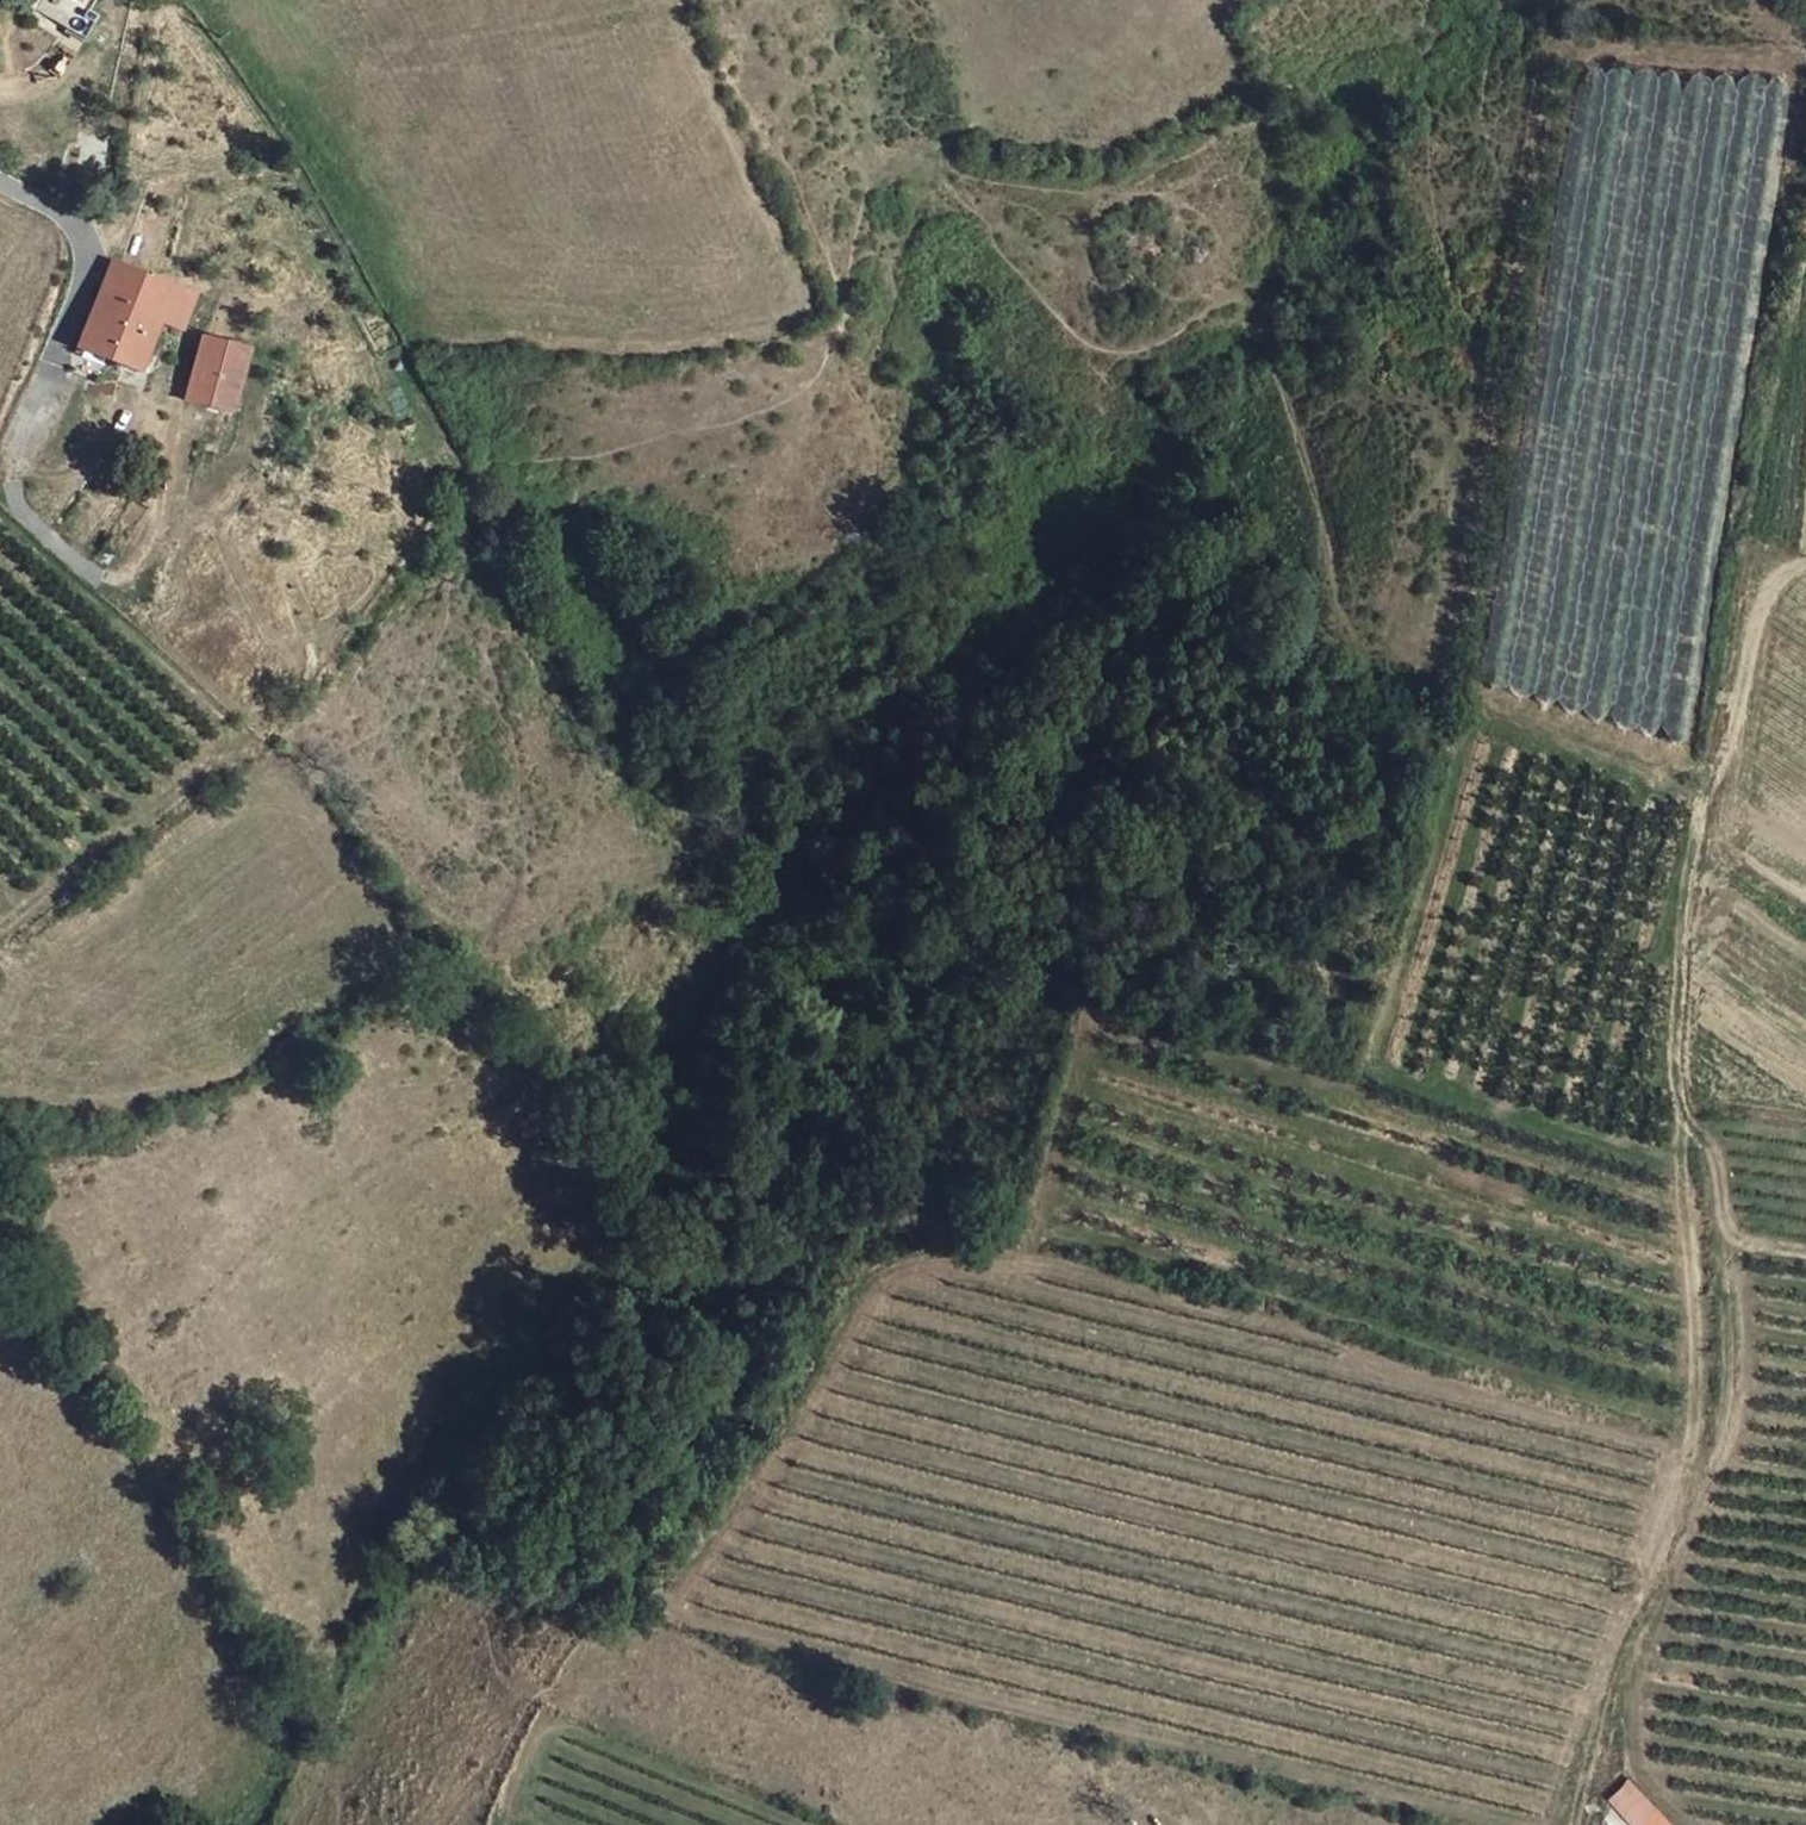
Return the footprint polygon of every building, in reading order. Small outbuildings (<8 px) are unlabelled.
[(164,327),(176,294),(95,263),(64,345),(122,371),(144,320),(164,327)] [(217,405),(232,346),(190,336),(175,397),(217,405)] [(1676,1823),(1631,1777),(1607,1800),(1631,1824),(1674,1824),(1676,1823)]
